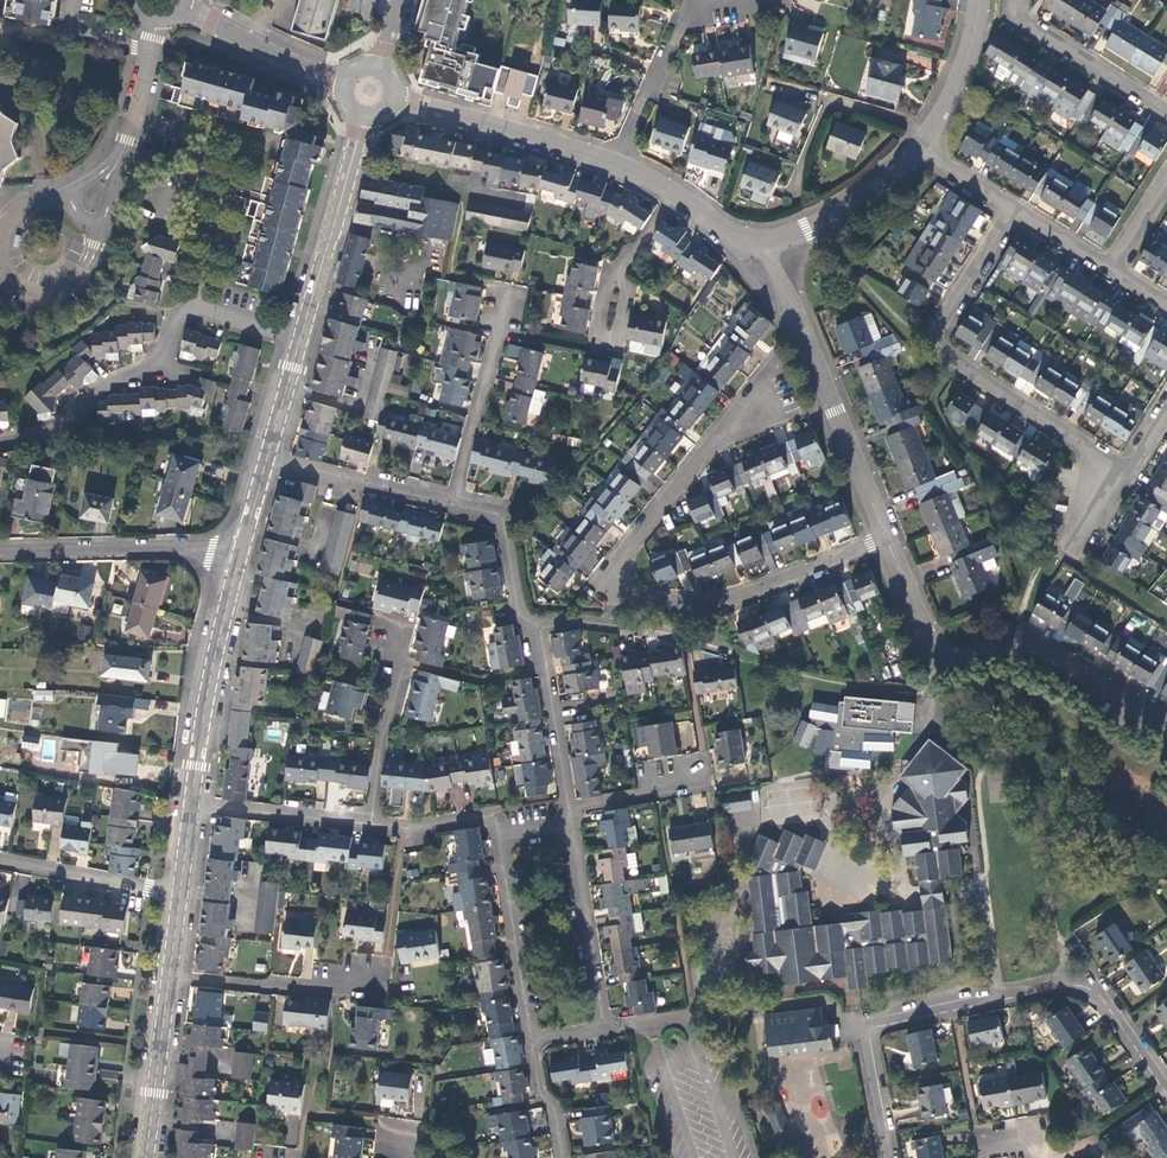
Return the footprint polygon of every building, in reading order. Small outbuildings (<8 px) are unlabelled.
[(2,19),(47,28),(52,6),(43,4),(44,0),(6,0),(2,19)] [(291,31),(326,41),(338,0),(300,0),(291,31)] [(499,70),(477,63),(479,55),(475,53),(476,48),(462,44),(461,49),(455,47),(467,0),(422,0),(413,35),(426,40),(424,46),(430,48),(419,83),(490,104),(493,91),(499,70)] [(601,0),(574,0),(574,9),(568,9),(568,24),(586,24),(599,25),(601,0)] [(912,2),(914,2),(912,11),(915,16),(912,36),(938,41),(941,27),(936,26),(937,19),(940,19),(942,8),(939,7),(940,0),(912,0),(912,2)] [(1066,21),(1079,0),(1046,0),(1042,6),(1053,13),(1066,21)] [(1109,24),(1118,9),(1110,4),(1106,11),(1088,0),(1079,0),(1066,21),(1077,28),(1091,36),(1099,23),(1102,19),(1109,24)] [(640,5),(610,4),(608,28),(626,29),(626,31),(638,32),(639,20),(640,5)] [(1115,51),(1129,61),(1146,35),(1122,20),(1126,14),(1118,9),(1109,24),(1116,28),(1113,32),(1105,45),(1115,51)] [(1099,23),(1107,28),(1109,24),(1102,19),(1099,23)] [(1107,28),(1113,32),(1116,28),(1109,24),(1107,28)] [(814,67),(823,34),(791,26),(790,31),(783,58),(814,67)] [(1166,66),(1166,49),(1146,35),(1129,61),(1144,70),(1154,76),(1163,63),(1166,66)] [(554,36),(552,44),(564,47),(566,39),(554,36)] [(1005,41),(997,36),(985,54),(999,63),(994,77),(1001,81),(1009,69),(1022,49),(1012,43),(1006,39),(1005,41)] [(732,48),(718,50),(721,74),(722,76),(754,72),(749,45),(732,48)] [(1022,88),(1029,92),(1045,66),(1038,62),(1039,60),(1031,55),(1022,49),(1009,69),(1026,80),(1022,88)] [(695,78),(721,74),(718,50),(701,53),(691,55),(695,78)] [(866,94),(896,103),(901,86),(894,84),(897,76),(899,76),(902,67),(876,60),(866,94)] [(284,100),(275,98),(251,90),(254,78),(236,74),(235,77),(228,75),(229,72),(195,63),(193,68),(190,78),(185,77),(177,105),(241,123),(242,119),(284,132),(297,125),(304,100),(285,95),(284,100)] [(499,70),(493,91),(509,96),(506,104),(517,107),(521,94),(532,97),(538,76),(517,70),(500,65),(499,70)] [(1042,90),(1057,100),(1070,79),(1061,73),(1054,69),(1053,71),(1045,66),(1029,92),(1037,97),(1042,90)] [(1072,117),(1078,121),(1095,95),(1083,87),(1070,79),(1057,100),(1051,110),(1069,121),(1072,117)] [(577,89),(548,82),(542,106),(555,109),(571,112),(577,89)] [(619,102),(585,93),(578,120),(595,125),(596,124),(603,126),(605,119),(606,116),(615,118),(617,110),(619,102)] [(1090,120),(1106,130),(1119,110),(1105,101),(1095,95),(1078,121),(1087,126),(1090,120)] [(806,114),(776,102),(767,124),(797,137),(806,114)] [(5,170),(20,158),(13,142),(18,124),(3,114),(0,106),(0,188),(5,170)] [(1120,147),(1127,152),(1142,127),(1135,122),(1136,121),(1128,116),(1119,110),(1106,130),(1123,141),(1120,147)] [(689,128),(659,119),(655,130),(651,143),(670,149),(670,151),(681,154),(689,128)] [(978,121),(975,126),(991,136),(994,131),(978,121)] [(716,128),(700,123),(688,162),(704,168),(723,174),(728,160),(729,160),(733,147),(731,147),(733,140),(729,132),(716,128)] [(866,135),(837,123),(827,148),(855,160),(866,135)] [(392,135),(388,154),(402,157),(412,159),(417,134),(419,128),(411,126),(408,125),(406,133),(398,131),(397,136),(392,135)] [(975,126),(974,125),(961,145),(978,156),(982,158),(986,161),(1001,136),(994,131),(991,136),(975,126)] [(1142,127),(1127,152),(1134,157),(1138,150),(1153,160),(1155,161),(1166,143),(1166,141),(1159,136),(1151,130),(1150,132),(1142,127)] [(1103,136),(1120,147),(1123,141),(1106,130),(1103,136)] [(265,287),(275,290),(280,292),(290,258),(287,257),(289,249),(292,249),(302,216),(299,215),(301,206),(304,207),(309,190),(307,189),(314,165),(316,156),(320,158),(326,140),(302,132),(289,140),(277,181),(265,178),(236,284),(264,292),(265,287)] [(438,139),(417,134),(412,159),(451,166),(456,142),(447,141),(438,139)] [(999,172),(1009,178),(1021,158),(1012,152),(1017,145),(1001,136),(986,161),(993,166),(992,167),(999,172)] [(466,145),(456,142),(451,166),(470,170),(475,149),(475,146),(466,145)] [(976,160),(978,156),(961,145),(958,149),(976,160)] [(470,170),(481,173),(486,152),(475,149),(470,170)] [(1149,166),(1153,160),(1138,150),(1134,157),(1149,166)] [(496,154),(486,152),(481,173),(481,175),(501,180),(506,156),(496,154)] [(517,159),(506,156),(501,180),(501,181),(520,185),(525,162),(525,160),(517,159)] [(1019,184),(1033,193),(1044,175),(1048,169),(1040,165),(1038,168),(1021,158),(1009,178),(1019,184)] [(534,164),(525,162),(520,185),(520,186),(539,190),(539,188),(544,171),(546,166),(534,164)] [(740,186),(770,197),(779,174),(749,163),(740,186)] [(561,176),(544,171),(539,188),(556,194),(555,198),(573,205),(575,199),(580,183),(572,180),(573,174),(568,172),(563,171),(561,176)] [(1051,180),(1044,175),(1033,193),(1044,200),(1057,208),(1070,188),(1053,177),(1051,180)] [(432,237),(450,241),(459,205),(422,197),(424,189),(367,177),(354,222),(432,237)] [(593,185),(580,181),(580,183),(575,199),(588,203),(587,208),(606,214),(615,193),(604,189),(606,183),(600,182),(595,180),(593,185)] [(1075,218),(1083,222),(1094,203),(1070,188),(1057,208),(1066,214),(1075,219),(1075,218)] [(944,210),(939,218),(965,235),(970,227),(972,228),(976,221),(982,211),(952,192),(942,209),(944,210)] [(625,200),(615,193),(606,214),(622,225),(626,219),(641,230),(650,214),(635,205),(638,200),(633,197),(629,194),(625,200)] [(1102,208),(1094,203),(1083,222),(1095,230),(1108,238),(1123,212),(1106,201),(1102,208)] [(474,222),(478,203),(468,202),(465,220),(474,222)] [(478,203),(474,222),(484,224),(487,205),(478,203)] [(492,225),(496,207),(487,205),(484,224),(492,225)] [(501,227),(504,209),(496,207),(492,225),(501,227)] [(510,229),(513,211),(504,209),(501,227),(510,229)] [(518,231),(522,212),(513,211),(510,229),(518,231)] [(526,232),(531,214),(522,212),(518,231),(526,232)] [(935,215),(920,240),(949,259),(959,243),(965,235),(939,218),(935,215)] [(656,258),(673,268),(676,264),(688,245),(690,243),(683,238),(686,232),(677,226),(674,230),(662,223),(652,238),(664,246),(656,258)] [(370,239),(351,234),(337,281),(356,287),(370,239)] [(1155,235),(1139,259),(1152,267),(1163,274),(1166,268),(1166,240),(1164,238),(1163,240),(1155,235)] [(179,265),(184,244),(162,238),(152,244),(150,257),(146,256),(141,277),(137,278),(135,284),(138,288),(134,301),(155,307),(158,294),(157,293),(160,282),(162,282),(168,262),(179,265)] [(1023,243),(1015,239),(998,265),(1006,270),(1011,263),(1028,273),(1041,253),(1028,246),(1023,242),(1023,243)] [(920,240),(904,264),(915,271),(933,282),(938,275),(938,276),(945,266),(949,259),(920,240)] [(524,250),(486,243),(482,267),(503,271),(504,268),(521,272),(524,250)] [(695,270),(710,280),(720,265),(705,256),(708,251),(703,248),(699,245),(695,250),(688,245),(676,264),(692,274),(695,270)] [(1036,300),(1042,304),(1054,286),(1065,268),(1054,262),(1041,253),(1028,273),(1023,281),(1022,283),(1039,294),(1036,300)] [(567,276),(564,295),(586,299),(587,291),(593,292),(595,280),(593,280),(594,274),(596,275),(598,267),(574,262),(571,277),(567,276)] [(1011,263),(1006,270),(1023,281),(1028,273),(1011,263)] [(1059,293),(1076,304),(1089,283),(1078,276),(1065,268),(1054,286),(1060,290),(1059,293)] [(908,277),(897,294),(917,307),(926,294),(933,282),(915,271),(910,278),(908,277)] [(478,296),(480,287),(449,281),(445,307),(450,308),(448,316),(476,321),(478,311),(475,310),(477,303),(479,304),(480,297),(478,296)] [(1088,321),(1095,326),(1112,300),(1113,298),(1102,291),(1089,283),(1076,304),(1092,314),(1088,321)] [(127,299),(134,301),(138,288),(135,284),(130,286),(127,299)] [(336,311),(333,320),(359,327),(366,300),(344,294),(342,304),(339,312),(336,311)] [(584,309),(586,299),(564,295),(560,315),(563,316),(560,329),(583,334),(586,323),(583,323),(585,316),(587,317),(589,309),(584,309)] [(1125,308),(1112,300),(1095,326),(1102,331),(1106,325),(1123,336),(1136,315),(1125,308)] [(747,304),(733,320),(739,324),(752,308),(747,304)] [(990,317),(972,306),(968,314),(985,325),(989,319),(990,317)] [(733,320),(728,327),(752,346),(758,339),(769,325),(752,308),(739,324),(733,320)] [(870,314),(862,316),(866,326),(873,323),(870,314)] [(985,325),(968,314),(955,334),(964,340),(980,350),(996,323),(989,319),(985,325)] [(1136,352),(1143,356),(1160,330),(1148,323),(1136,315),(1123,336),(1139,346),(1136,352)] [(866,347),(869,354),(870,354),(874,352),(883,349),(879,340),(880,340),(873,323),(866,326),(862,316),(834,327),(839,338),(846,354),(861,349),(866,347)] [(639,323),(629,321),(626,339),(662,346),(667,322),(640,317),(639,323)] [(356,337),(359,327),(333,320),(330,319),(320,354),(322,355),(313,389),(341,397),(344,387),(341,386),(345,372),(348,373),(351,362),(349,362),(352,351),(348,350),(352,336),(356,337)] [(156,342),(154,324),(143,325),(142,323),(128,324),(128,327),(118,327),(118,333),(104,334),(104,336),(93,337),(94,355),(83,344),(75,352),(80,358),(69,368),(70,370),(63,377),(60,374),(44,390),(43,388),(28,403),(43,419),(54,415),(57,414),(58,403),(57,401),(72,386),(77,391),(82,391),(86,387),(85,382),(94,373),(87,365),(95,358),(98,361),(107,360),(106,355),(121,354),(120,350),(129,349),(131,346),(143,345),(145,345),(145,343),(156,342)] [(993,360),(1003,366),(1015,346),(1019,340),(1021,338),(996,323),(980,350),(986,354),(986,356),(993,360)] [(761,341),(773,327),(769,325),(758,339),(761,341)] [(747,352),(752,346),(728,327),(723,334),(730,339),(717,354),(736,369),(748,355),(748,354),(747,352)] [(474,341),(475,334),(449,328),(440,364),(467,371),(469,361),(475,363),(480,342),(474,341)] [(200,336),(200,334),(187,330),(182,351),(194,355),(197,360),(202,361),(205,359),(206,357),(216,360),(221,343),(211,340),(211,339),(200,336)] [(1166,361),(1166,335),(1164,333),(1160,330),(1143,356),(1151,362),(1156,354),(1166,361)] [(723,334),(711,349),(717,354),(730,339),(723,334)] [(892,335),(880,340),(879,340),(883,349),(898,343),(892,335)] [(355,341),(356,337),(352,336),(348,350),(352,351),(353,349),(361,352),(364,343),(355,341)] [(1037,351),(1019,340),(1015,346),(1033,357),(1037,351)] [(862,380),(868,395),(896,383),(885,358),(901,351),(898,343),(883,349),(874,352),(877,360),(873,361),(857,368),(862,380)] [(251,382),(260,351),(240,345),(238,353),(240,357),(237,368),(233,369),(231,376),(233,377),(228,398),(230,399),(229,406),(230,410),(227,421),(223,423),(222,429),(232,432),(242,433),(250,404),(245,402),(251,381),(251,382)] [(1033,357),(1015,346),(1003,366),(1013,373),(1027,382),(1044,355),(1037,351),(1033,357)] [(397,352),(393,351),(382,348),(364,418),(379,422),(381,413),(397,352)] [(521,361),(515,384),(533,389),(542,353),(521,348),(518,360),(521,361)] [(698,364),(700,366),(705,369),(717,354),(711,349),(698,364)] [(194,362),(197,360),(194,355),(182,351),(180,358),(194,362)] [(230,368),(233,369),(237,368),(240,357),(238,353),(235,352),(230,368)] [(666,363),(676,366),(679,357),(670,353),(666,363)] [(121,361),(121,354),(106,355),(107,360),(110,362),(121,361)] [(700,366),(695,372),(718,391),(723,384),(724,385),(736,369),(717,354),(705,369),(700,366)] [(1166,372),(1166,361),(1156,354),(1151,362),(1166,372)] [(751,358),(748,355),(736,369),(740,372),(751,358)] [(1040,390),(1051,397),(1064,377),(1047,366),(1051,360),(1044,355),(1027,382),(1040,390)] [(615,393),(616,390),(619,371),(610,369),(611,364),(584,358),(580,382),(605,387),(605,391),(615,393)] [(1067,371),(1051,360),(1047,366),(1064,377),(1067,371)] [(464,379),(467,371),(440,364),(437,373),(446,376),(440,401),(457,406),(459,400),(465,401),(470,381),(464,379)] [(712,397),(718,391),(695,372),(693,371),(687,377),(694,383),(681,399),(700,414),(713,398),(712,397)] [(347,376),(348,373),(345,372),(341,386),(344,387),(345,384),(354,387),(356,379),(347,376)] [(99,378),(94,373),(85,382),(86,387),(90,388),(99,378)] [(687,377),(674,393),(681,399),(694,383),(687,377)] [(1069,406),(1076,411),(1088,392),(1064,377),(1051,397),(1063,404),(1068,407),(1069,406)] [(108,408),(99,408),(97,410),(99,426),(111,426),(111,423),(118,422),(120,418),(131,417),(134,420),(143,419),(142,414),(154,413),(158,416),(164,415),(167,412),(178,410),(178,412),(190,411),(190,407),(202,410),(204,404),(211,406),(217,384),(210,382),(200,379),(197,390),(188,387),(188,388),(176,390),(176,393),(165,394),(165,392),(153,393),(153,391),(139,392),(140,398),(111,401),(108,404),(108,408)] [(884,420),(887,427),(898,423),(902,422),(917,415),(924,412),(921,404),(907,410),(896,383),(868,395),(875,412),(879,421),(884,420)] [(539,415),(545,392),(533,389),(515,384),(509,406),(506,406),(502,419),(524,425),(527,412),(539,415)] [(1147,400),(1152,392),(1145,388),(1140,396),(1147,400)] [(1095,397),(1088,392),(1076,411),(1086,417),(1100,426),(1113,405),(1096,395),(1095,397)] [(963,422),(969,427),(981,408),(968,400),(957,393),(944,413),(961,424),(963,422)] [(1143,411),(1119,396),(1113,405),(1100,426),(1110,432),(1124,441),(1143,411)] [(688,429),(700,414),(681,399),(669,414),(663,409),(657,416),(680,435),(686,428),(688,429)] [(10,420),(9,405),(4,400),(0,400),(0,421),(10,420)] [(306,410),(301,429),(327,436),(335,409),(312,402),(310,411),(306,410)] [(221,422),(223,423),(227,421),(230,410),(229,406),(225,406),(221,422)] [(203,411),(202,410),(190,407),(190,411),(191,414),(201,418),(203,411)] [(976,434),(993,444),(1006,424),(993,416),(981,408),(969,427),(977,431),(976,434)] [(155,419),(158,416),(154,413),(142,414),(143,419),(143,421),(155,419)] [(394,445),(415,450),(416,445),(422,423),(423,418),(405,413),(402,422),(390,420),(391,415),(381,413),(379,422),(376,435),(384,437),(384,438),(395,441),(394,445)] [(54,419),(54,415),(43,419),(40,419),(42,425),(51,423),(54,419)] [(891,450),(896,464),(924,453),(913,426),(920,423),(917,415),(902,422),(905,429),(901,430),(885,437),(891,450)] [(657,416),(639,438),(646,443),(664,458),(676,443),(675,441),(680,435),(657,416)] [(435,455),(454,461),(461,438),(429,430),(430,425),(422,423),(416,445),(425,447),(424,448),(435,451),(435,455)] [(993,444),(1017,459),(1029,441),(1021,436),(1022,434),(1014,429),(1006,424),(993,444)] [(302,438),(297,456),(320,462),(327,436),(301,429),(299,437),(302,438)] [(825,461),(822,453),(813,431),(787,442),(794,461),(802,458),(803,460),(804,460),(807,468),(825,461)] [(357,466),(367,469),(367,467),(374,443),(347,435),(340,459),(349,461),(357,463),(357,466)] [(488,471),(509,476),(510,471),(515,454),(484,446),(485,442),(475,439),(469,461),(478,463),(478,464),(489,467),(488,471)] [(776,441),(758,448),(760,453),(778,445),(776,441)] [(1017,459),(1042,475),(1055,454),(1045,448),(1037,443),(1036,446),(1029,441),(1017,459)] [(786,464),(794,461),(787,442),(778,445),(760,453),(768,474),(787,467),(786,464)] [(652,473),(664,458),(646,443),(633,458),(627,454),(622,461),(645,479),(650,473),(652,473)] [(525,452),(516,450),(515,454),(510,471),(519,473),(519,474),(529,477),(529,481),(549,487),(555,465),(524,456),(525,452)] [(742,485),(768,474),(760,453),(741,460),(742,461),(734,465),(742,485)] [(927,483),(929,490),(956,479),(953,472),(935,479),(924,453),(896,464),(903,481),(907,490),(914,488),(927,483)] [(175,457),(167,485),(191,492),(200,464),(184,459),(175,457)] [(0,458),(0,467),(8,469),(10,460),(0,458)] [(621,471),(609,486),(628,501),(645,479),(622,461),(616,467),(621,471)] [(715,472),(707,476),(712,490),(716,498),(735,491),(737,495),(745,492),(742,485),(734,465),(715,472)] [(1162,465),(1155,475),(1151,482),(1152,483),(1148,490),(1166,502),(1166,468),(1162,465)] [(55,470),(32,466),(24,502),(16,500),(12,517),(45,525),(54,485),(52,484),(55,470)] [(616,467),(604,482),(609,486),(621,471),(616,467)] [(924,516),(930,531),(958,520),(947,493),(957,489),(964,486),(961,477),(956,479),(929,490),(933,498),(921,503),(919,504),(924,516)] [(914,488),(917,495),(929,490),(927,483),(914,488)] [(182,521),(191,492),(167,485),(158,515),(165,516),(165,515),(182,521)] [(294,500),(278,495),(268,531),(274,532),(293,537),(299,539),(302,526),(296,525),(300,513),(300,510),(306,512),(308,503),(311,504),(315,489),(298,485),(294,500)] [(592,497),(586,505),(609,524),(615,517),(628,501),(609,486),(596,501),(592,497)] [(958,492),(957,489),(947,493),(958,520),(966,516),(956,493),(958,492)] [(712,490),(686,500),(695,523),(714,515),(715,517),(722,514),(716,498),(712,490)] [(917,495),(921,503),(933,498),(929,490),(917,495)] [(1148,490),(1145,494),(1143,497),(1142,497),(1132,512),(1132,513),(1152,526),(1162,510),(1166,513),(1166,502),(1148,490)] [(113,501),(86,495),(81,518),(108,524),(113,501)] [(1129,510),(1132,512),(1142,497),(1139,495),(1129,510)] [(373,502),(364,499),(359,516),(358,521),(398,531),(403,513),(392,510),(388,509),(389,504),(373,501),(373,502)] [(617,519),(630,503),(628,501),(615,517),(617,519)] [(832,531),(850,523),(841,501),(823,509),(821,504),(813,507),(815,512),(824,532),(831,529),(832,531)] [(593,548),(611,525),(609,524),(586,505),(580,513),(586,518),(574,533),(593,548)] [(320,570),(338,575),(353,514),(340,511),(337,510),(320,570)] [(413,513),(404,510),(403,513),(398,531),(407,534),(420,537),(439,542),(444,523),(432,521),(428,520),(429,516),(413,512),(413,513)] [(1166,516),(1166,513),(1162,510),(1152,526),(1158,530),(1166,516)] [(816,535),(824,532),(815,512),(788,523),(797,545),(817,537),(816,535)] [(305,515),(300,513),(296,525),(302,526),(305,515)] [(1142,542),(1152,526),(1132,513),(1120,531),(1116,538),(1142,554),(1147,546),(1142,542)] [(667,530),(674,527),(669,514),(662,517),(667,530)] [(768,523),(771,530),(788,523),(786,516),(768,523)] [(961,549),(964,557),(970,554),(990,546),(987,538),(969,546),(958,520),(930,531),(935,545),(941,557),(950,554),(961,549)] [(779,552),(797,545),(788,523),(771,530),(762,533),(770,554),(778,551),(779,552)] [(1053,535),(1055,525),(1045,523),(1043,533),(1053,535)] [(557,545),(552,551),(559,557),(575,570),(593,548),(574,533),(563,524),(550,540),(557,545)] [(1152,527),(1143,541),(1149,545),(1158,531),(1152,527)] [(274,532),(272,540),(292,545),(293,537),(274,532)] [(753,535),(734,543),(742,563),(743,565),(760,558),(770,554),(762,533),(754,537),(753,535)] [(418,544),(420,537),(407,534),(405,540),(418,544)] [(266,576),(257,612),(288,620),(290,609),(284,607),(287,595),(288,593),(294,595),(297,584),(288,582),(290,572),(285,571),(288,559),(288,556),(294,557),(297,546),(292,545),(272,540),(266,538),(257,574),(266,576)] [(1109,549),(1101,562),(1122,575),(1132,558),(1138,560),(1142,554),(1116,538),(1109,549)] [(465,553),(468,572),(490,568),(489,560),(495,559),(492,541),(459,545),(461,554),(465,553)] [(726,544),(707,552),(716,574),(742,563),(734,543),(726,546),(726,544)] [(996,553),(993,545),(990,546),(970,554),(973,562),(956,569),(953,571),(958,585),(964,598),(991,587),(980,559),(996,553)] [(705,546),(686,553),(689,559),(707,552),(705,546)] [(698,581),(716,574),(707,552),(689,559),(686,553),(685,549),(677,552),(685,572),(692,569),(698,581)] [(950,554),(953,562),(964,557),(961,549),(950,554)] [(657,583),(685,572),(677,552),(669,555),(667,553),(648,561),(657,583)] [(953,562),(956,569),(973,562),(970,554),(964,557),(953,562)] [(557,592),(575,570),(559,557),(554,563),(551,561),(538,577),(557,592)] [(763,563),(760,558),(743,565),(745,570),(763,563)] [(293,560),(288,559),(285,571),(290,572),(293,560)] [(500,587),(496,567),(490,568),(468,572),(464,572),(465,582),(470,581),(471,591),(473,600),(494,596),(493,588),(500,587)] [(426,574),(410,570),(409,574),(425,578),(426,574)] [(859,601),(880,594),(871,571),(843,582),(851,601),(859,599),(859,601)] [(142,574),(134,603),(157,609),(165,580),(142,574)] [(94,584),(60,576),(59,583),(55,601),(88,607),(94,584)] [(24,604),(53,611),(55,601),(59,583),(29,577),(24,604)] [(408,609),(418,612),(424,589),(413,586),(412,589),(379,581),(373,605),(386,608),(386,606),(391,608),(391,610),(406,614),(408,609)] [(465,592),(471,591),(470,581),(465,582),(463,582),(465,592)] [(854,635),(863,631),(851,601),(843,582),(835,585),(835,584),(816,591),(825,613),(843,606),(846,614),(849,623),(854,635)] [(1074,584),(1066,597),(1049,586),(1045,592),(1033,612),(1046,620),(1057,627),(1073,602),(1082,589),(1074,584)] [(806,621),(825,613),(816,591),(790,602),(802,631),(809,628),(806,621)] [(293,597),(287,595),(284,607),(290,609),(293,597)] [(794,634),(802,631),(790,602),(762,613),(770,635),(791,628),(794,634)] [(1081,607),(1073,602),(1057,627),(1062,630),(1081,642),(1093,622),(1077,612),(1081,607)] [(148,638),(157,609),(134,603),(126,631),(148,638)] [(373,605),(372,608),(376,609),(390,613),(391,610),(391,608),(386,606),(386,608),(373,605)] [(366,625),(369,615),(335,606),(332,617),(345,620),(339,643),(340,643),(338,652),(341,657),(356,661),(360,658),(369,626),(366,625)] [(828,621),(846,614),(843,606),(825,613),(828,621)] [(481,611),(483,626),(493,624),(490,609),(481,611)] [(756,649),(773,642),(770,635),(762,613),(736,624),(745,644),(753,641),(756,649)] [(809,628),(828,621),(825,613),(806,621),(809,628)] [(417,650),(415,660),(441,667),(443,656),(439,655),(447,623),(422,616),(414,649),(417,650)] [(1099,652),(1106,656),(1118,638),(1093,622),(1081,642),(1091,649),(1098,653),(1099,652)] [(79,624),(77,639),(89,640),(91,626),(79,624)] [(268,662),(272,626),(247,624),(244,659),(262,661),(268,662)] [(513,636),(512,625),(494,627),(496,642),(488,644),(492,670),(521,666),(520,656),(521,656),(519,639),(514,640),(513,636)] [(563,658),(564,666),(569,665),(591,662),(592,661),(590,652),(581,653),(579,639),(582,639),(580,629),(554,633),(555,643),(556,652),(557,658),(563,658)] [(1130,635),(1123,630),(1118,638),(1106,656),(1114,661),(1114,662),(1117,665),(1130,673),(1143,653),(1126,642),(1130,635)] [(296,671),(307,674),(313,676),(322,641),(305,637),(296,671)] [(682,647),(672,648),(672,645),(663,646),(664,650),(658,651),(658,652),(649,653),(650,658),(653,675),(676,672),(677,675),(686,673),(682,647)] [(1149,647),(1144,654),(1160,664),(1164,656),(1149,647)] [(653,675),(650,658),(649,653),(649,652),(640,653),(621,657),(626,689),(627,694),(646,692),(645,682),(654,680),(653,675)] [(1154,688),(1166,668),(1166,658),(1164,656),(1160,664),(1144,654),(1143,653),(1130,673),(1141,679),(1154,688)] [(150,661),(104,655),(102,676),(148,682),(150,661)] [(244,659),(243,667),(262,669),(262,661),(244,659)] [(564,675),(568,694),(585,691),(600,688),(599,680),(594,681),(591,662),(569,665),(570,674),(564,675)] [(243,667),(237,666),(236,677),(241,677),(240,689),(240,693),(234,692),(233,702),(250,704),(264,706),(268,669),(262,669),(243,667)] [(723,666),(718,667),(702,669),(702,670),(694,672),(697,694),(738,687),(735,669),(724,670),(723,666)] [(1166,696),(1166,668),(1154,688),(1163,694),(1166,696)] [(457,692),(459,681),(419,671),(417,680),(415,680),(406,716),(430,722),(439,687),(457,692)] [(532,688),(530,678),(527,679),(512,681),(519,722),(526,721),(538,719),(540,719),(538,709),(539,709),(537,693),(533,693),(532,688)] [(363,705),(367,690),(335,681),(326,713),(350,720),(355,703),(363,705)] [(53,692),(37,692),(36,700),(53,701),(53,692)] [(109,695),(98,694),(97,704),(100,704),(97,729),(124,733),(126,718),(132,719),(134,698),(109,695)] [(917,702),(846,695),(845,701),(841,701),(840,706),(814,701),(811,717),(814,717),(812,723),(803,719),(794,742),(809,748),(816,728),(819,729),(817,754),(827,755),(826,767),(857,769),(871,770),(872,751),(894,752),(894,734),(894,732),(914,733),(917,702)] [(9,719),(28,720),(29,701),(10,701),(9,719)] [(233,702),(232,710),(249,712),(250,704),(233,702)] [(232,710),(228,747),(229,747),(246,749),(249,716),(249,712),(232,710)] [(518,741),(521,764),(543,761),(542,752),(544,752),(543,746),(541,737),(538,719),(526,721),(527,729),(513,732),(515,741),(518,741)] [(596,720),(590,721),(573,724),(575,732),(573,732),(574,738),(576,747),(577,757),(594,754),(605,753),(603,743),(600,744),(596,720)] [(676,752),(671,722),(637,727),(640,747),(648,746),(650,757),(659,755),(666,754),(676,752)] [(741,729),(715,733),(718,749),(719,757),(721,766),(746,762),(741,729)] [(25,737),(23,748),(39,750),(41,740),(25,737)] [(896,832),(905,832),(907,855),(917,854),(921,880),(925,910),(903,913),(903,910),(881,912),(881,910),(849,914),(847,917),(843,922),(849,977),(849,980),(851,990),(860,989),(868,988),(867,975),(888,972),(888,970),(953,962),(946,908),(943,878),(953,877),(964,876),(961,848),(956,849),(955,842),(971,840),(968,822),(959,814),(970,798),(968,782),(962,778),(968,770),(930,740),(901,779),(910,785),(893,807),(896,832)] [(105,753),(115,754),(116,749),(101,746),(100,757),(104,757),(105,753)] [(224,790),(223,800),(244,803),(250,761),(259,762),(260,750),(246,749),(229,747),(228,758),(231,759),(229,769),(229,774),(225,773),(223,790),(224,790)] [(317,779),(327,780),(329,758),(330,751),(320,750),(319,761),(287,758),(285,781),(301,783),(302,778),(306,778),(316,780),(317,779)] [(115,754),(105,753),(104,757),(100,757),(95,756),(93,771),(95,773),(101,774),(103,772),(136,776),(138,756),(115,754)] [(479,759),(457,762),(460,780),(467,779),(468,784),(474,783),(483,782),(493,781),(489,754),(479,755),(479,759)] [(601,795),(594,754),(577,757),(574,758),(575,766),(574,767),(576,783),(580,782),(581,788),(583,798),(601,795)] [(350,788),(366,789),(369,766),(339,763),(339,759),(329,758),(327,780),(335,781),(335,783),(346,784),(351,784),(350,788)] [(394,760),(384,759),(381,786),(391,787),(389,805),(402,807),(405,787),(414,788),(417,766),(394,764),(394,760)] [(546,770),(545,761),(543,761),(521,764),(512,765),(515,783),(518,786),(525,784),(527,797),(545,795),(543,786),(549,785),(548,779),(546,770)] [(433,762),(423,764),(423,767),(426,789),(427,791),(437,790),(446,788),(452,787),(452,781),(460,780),(457,762),(433,766),(433,762)] [(423,767),(417,766),(414,788),(426,789),(423,767)] [(115,788),(111,817),(138,820),(139,811),(137,810),(138,801),(139,793),(115,788)] [(724,803),(725,813),(753,808),(750,791),(731,794),(724,803)] [(13,827),(19,796),(6,793),(5,801),(0,800),(0,824),(13,827)] [(52,826),(64,827),(64,825),(68,798),(37,794),(34,821),(52,824),(52,826)] [(608,832),(611,849),(626,847),(629,846),(638,845),(635,827),(631,827),(629,808),(606,811),(608,820),(601,821),(603,832),(608,832)] [(82,828),(64,825),(64,827),(61,850),(79,852),(79,854),(89,855),(91,843),(94,816),(85,815),(82,828)] [(111,817),(108,845),(114,845),(132,848),(133,838),(134,829),(137,830),(138,820),(111,817)] [(215,844),(213,858),(235,860),(238,861),(240,839),(244,839),(246,819),(224,817),(223,825),(217,825),(216,836),(215,844)] [(674,853),(714,847),(710,823),(670,829),(674,853)] [(5,846),(10,829),(0,826),(0,845),(5,846)] [(455,853),(458,872),(479,869),(478,860),(485,859),(483,848),(482,840),(479,827),(456,830),(459,853),(455,853)] [(287,829),(269,828),(266,852),(288,855),(288,858),(307,860),(310,838),(302,837),(303,831),(294,830),(287,829)] [(849,977),(843,922),(816,926),(812,926),(808,891),(802,892),(800,871),(802,865),(815,870),(826,842),(817,838),(808,834),(806,838),(786,831),(780,843),(761,836),(750,862),(754,864),(753,870),(754,876),(750,877),(752,898),(749,898),(751,912),(754,912),(757,933),(754,933),(756,952),(746,954),(747,967),(757,966),(758,974),(779,973),(781,985),(795,983),(849,977)] [(327,859),(350,862),(352,846),(353,837),(338,835),(330,835),(320,833),(319,839),(310,838),(307,860),(327,863),(327,859)] [(361,847),(352,846),(350,862),(349,868),(359,869),(360,866),(383,868),(386,844),(379,843),(371,843),(361,841),(361,847)] [(114,845),(110,872),(134,876),(136,865),(137,858),(139,858),(141,849),(132,848),(114,845)] [(605,871),(607,884),(622,881),(626,881),(623,867),(628,867),(629,870),(637,869),(636,854),(627,856),(626,847),(611,849),(604,850),(605,859),(598,860),(600,871),(605,871)] [(234,870),(235,860),(213,858),(211,858),(207,892),(231,895),(233,880),(234,870)] [(458,872),(464,910),(492,905),(490,894),(489,886),(487,876),(481,877),(479,869),(458,872)] [(658,895),(669,893),(666,876),(655,878),(658,895)] [(256,932),(274,934),(278,891),(280,883),(261,881),(256,932)] [(609,908),(611,917),(632,914),(629,894),(624,894),(622,881),(607,884),(604,885),(606,897),(601,898),(603,909),(609,908)] [(207,892),(206,901),(230,903),(231,895),(207,892)] [(25,918),(52,922),(55,901),(43,899),(43,897),(28,895),(27,901),(25,916),(25,918)] [(61,922),(82,925),(86,898),(64,896),(61,922)] [(5,924),(10,898),(0,897),(0,923),(5,924)] [(82,925),(104,928),(107,903),(107,901),(86,898),(82,925)] [(17,915),(25,916),(27,901),(19,900),(17,915)] [(206,901),(202,934),(209,935),(227,937),(228,928),(229,919),(230,903),(206,901)] [(128,906),(107,903),(104,928),(103,930),(124,933),(128,906)] [(469,919),(475,956),(496,952),(494,938),(497,938),(495,924),(493,915),(492,905),(464,910),(465,919),(469,919)] [(362,939),(384,941),(386,920),(377,919),(377,914),(347,910),(345,934),(355,935),(362,936),(362,939)] [(612,937),(615,950),(633,948),(630,934),(636,933),(636,932),(644,931),(641,912),(632,914),(611,917),(612,925),(606,927),(607,938),(612,937)] [(302,946),(315,948),(317,925),(285,921),(282,946),(298,948),(299,946),(302,946)] [(1105,953),(1112,964),(1134,949),(1116,923),(1096,937),(1106,953),(1105,953)] [(415,961),(440,957),(436,929),(407,933),(406,931),(397,932),(401,959),(415,957),(415,961)] [(228,958),(231,938),(227,937),(209,935),(208,945),(202,944),(201,955),(200,962),(199,969),(223,972),(225,958),(228,958)] [(388,954),(389,946),(359,945),(359,952),(388,954)] [(93,947),(90,975),(116,979),(117,970),(115,969),(116,962),(117,950),(101,948),(93,947)] [(622,983),(628,982),(643,980),(640,960),(635,961),(633,948),(615,950),(617,964),(612,965),(614,975),(620,975),(622,983)] [(1165,978),(1146,951),(1125,966),(1144,992),(1165,978)] [(477,979),(481,1002),(482,1002),(504,999),(503,990),(508,989),(506,978),(505,970),(503,959),(478,963),(481,978),(477,979)] [(647,979),(643,980),(628,982),(630,995),(626,996),(627,1007),(634,1006),(636,1014),(657,1011),(654,992),(649,992),(647,979)] [(85,982),(82,1005),(108,1008),(111,987),(85,982)] [(18,1010),(17,1012),(29,1014),(34,988),(22,986),(22,988),(0,983),(0,1007),(18,1010)] [(196,1014),(195,1023),(224,1027),(229,1027),(236,1028),(237,1016),(225,1015),(225,1017),(221,1016),(223,994),(199,991),(197,1007),(196,1014)] [(318,1029),(328,1031),(332,1001),(305,998),(304,1003),(287,1001),(284,1024),(318,1027),(318,1029)] [(511,1009),(509,998),(504,999),(482,1002),(484,1013),(487,1012),(490,1039),(515,1036),(512,1016),(511,1009)] [(1156,1010),(1166,1027),(1166,1002),(1156,1010)] [(105,1030),(108,1008),(82,1005),(79,1026),(105,1030)] [(387,1009),(359,1006),(356,1028),(352,1027),(350,1047),(377,1050),(380,1019),(386,1020),(387,1009)] [(1047,1021),(1067,1048),(1086,1034),(1067,1007),(1047,1021)] [(771,1058),(835,1049),(831,1025),(825,1025),(822,1008),(765,1016),(771,1058)] [(6,1011),(2,1031),(12,1033),(16,1013),(6,1011)] [(256,1012),(253,1030),(268,1032),(270,1014),(256,1012)] [(999,1016),(968,1022),(973,1047),(1004,1040),(999,1016)] [(222,1039),(224,1027),(195,1023),(193,1035),(188,1035),(185,1055),(191,1056),(206,1058),(207,1050),(208,1046),(214,1047),(223,1048),(224,1039),(222,1039)] [(938,1061),(931,1030),(908,1034),(915,1066),(938,1061)] [(519,1045),(518,1035),(515,1036),(490,1039),(492,1049),(496,1049),(499,1072),(521,1069),(520,1059),(521,1059),(520,1053),(519,1045)] [(72,1044),(69,1065),(96,1069),(98,1047),(72,1044)] [(1068,1061),(1087,1088),(1104,1076),(1106,1074),(1086,1048),(1068,1061)] [(597,1058),(589,1059),(593,1082),(612,1079),(611,1073),(629,1070),(626,1051),(609,1054),(607,1049),(596,1051),(597,1058)] [(252,1081),(255,1054),(236,1052),(233,1078),(252,1081)] [(573,1085),(593,1082),(589,1059),(580,1060),(579,1054),(568,1055),(568,1060),(551,1063),(554,1082),(572,1080),(573,1085)] [(191,1056),(190,1064),(201,1066),(199,1077),(204,1078),(206,1058),(191,1056)] [(190,1064),(180,1063),(178,1085),(183,1085),(182,1095),(187,1096),(211,1099),(212,1088),(214,1089),(215,1079),(204,1078),(199,1077),(201,1066),(190,1064)] [(93,1090),(96,1069),(69,1065),(67,1086),(93,1090)] [(524,1078),(523,1068),(521,1069),(499,1072),(496,1072),(497,1081),(501,1081),(505,1104),(523,1102),(521,1093),(526,1092),(526,1087),(524,1078)] [(102,1070),(101,1076),(117,1079),(118,1073),(102,1070)] [(413,1076),(380,1071),(377,1097),(382,1098),(410,1102),(413,1076)] [(1043,1072),(1009,1078),(1014,1105),(1028,1103),(1027,1101),(1048,1097),(1043,1072)] [(1110,1085),(1104,1076),(1087,1088),(1083,1090),(1090,1100),(1095,1097),(1107,1114),(1126,1101),(1114,1083),(1110,1085)] [(1003,1107),(1014,1105),(1009,1078),(980,1083),(985,1109),(1003,1106),(1003,1107)] [(290,1114),(302,1115),(306,1084),(271,1080),(269,1108),(290,1110),(290,1114)] [(947,1114),(942,1085),(919,1089),(924,1119),(947,1114)] [(0,1098),(0,1123),(9,1124),(9,1123),(17,1124),(21,1095),(1,1092),(1,1098),(0,1098)] [(214,1112),(215,1100),(211,1099),(187,1096),(185,1108),(180,1108),(179,1120),(185,1121),(199,1122),(200,1119),(205,1120),(216,1121),(217,1112),(214,1112)] [(80,1098),(77,1120),(104,1124),(107,1101),(80,1098)] [(614,1143),(609,1106),(597,1107),(586,1109),(587,1118),(582,1118),(587,1147),(614,1143)] [(780,1106),(769,1110),(778,1134),(790,1129),(780,1106)] [(501,1126),(503,1142),(504,1142),(524,1139),(523,1130),(529,1129),(526,1110),(488,1117),(490,1128),(501,1126)] [(1152,1156),(1166,1146),(1166,1126),(1157,1111),(1136,1126),(1149,1146),(1147,1148),(1152,1156)] [(101,1144),(104,1124),(77,1120),(75,1141),(101,1144)] [(185,1121),(183,1130),(198,1131),(199,1122),(185,1121)] [(236,1148),(254,1151),(255,1144),(257,1125),(239,1123),(236,1148)] [(361,1128),(334,1125),(333,1135),(337,1136),(335,1157),(361,1157),(364,1139),(360,1138),(361,1128)] [(180,1157),(209,1157),(209,1154),(211,1155),(213,1145),(203,1144),(196,1143),(197,1139),(198,1131),(183,1130),(178,1129),(175,1150),(181,1151),(180,1157)] [(919,1157),(944,1157),(939,1136),(916,1141),(919,1157)] [(510,1157),(534,1157),(534,1156),(532,1148),(531,1138),(524,1139),(504,1142),(506,1152),(509,1151),(510,1157)] [(1152,1156),(1154,1157),(1166,1157),(1166,1146),(1152,1156)] [(57,1157),(84,1157),(85,1152),(58,1148),(57,1157)]
